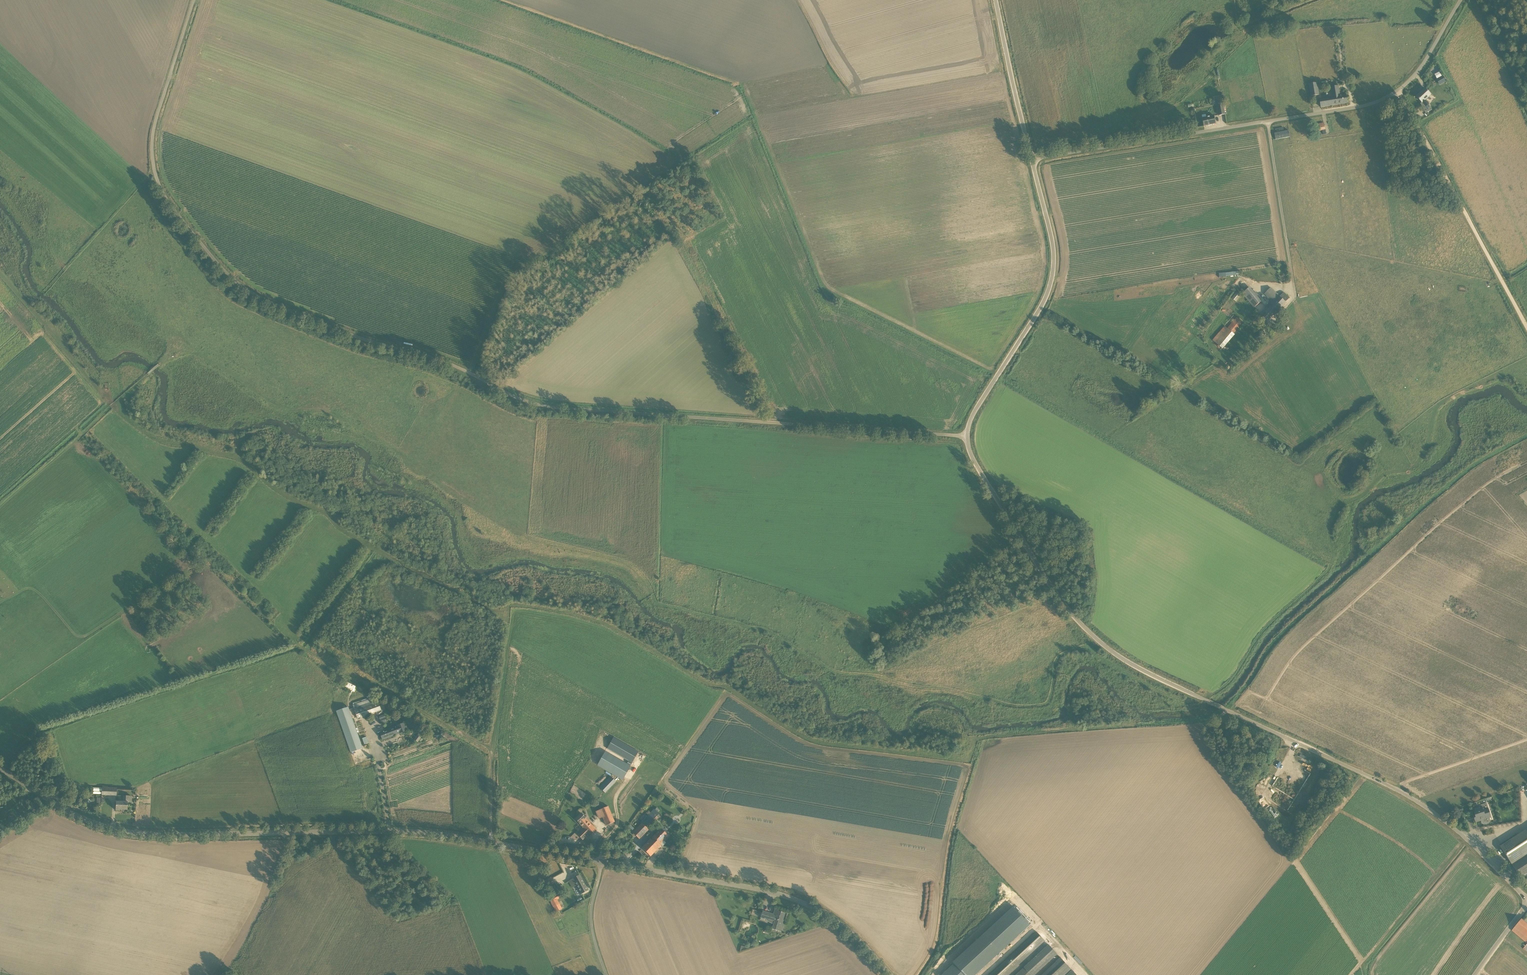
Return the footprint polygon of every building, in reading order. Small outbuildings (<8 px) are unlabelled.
[(1442,76),(1436,79),(1439,85),(1446,82),(1442,76)] [(1311,95),(1319,94),(1317,83),(1309,84),(1311,95)] [(1340,96),(1339,86),(1331,87),(1332,97),(1319,99),(1321,107),(1348,103),(1346,95),(1340,96)] [(1429,104),(1425,100),(1431,95),(1425,88),(1416,96),(1422,103),(1422,102),(1426,106),(1429,104)] [(1217,104),(1219,115),(1225,114),(1223,103),(1217,104)] [(1214,116),(1206,117),(1202,118),(1204,126),(1216,124),(1214,116)] [(1325,129),(1325,128),(1324,123),(1314,125),(1315,130),(1316,132),(1325,129)] [(1276,139),(1276,140),(1290,137),(1289,130),(1274,133),(1276,139)] [(1256,292),(1255,293),(1250,287),(1242,293),(1253,308),(1261,301),(1257,296),(1258,295),(1256,292)] [(1268,309),(1273,315),(1289,298),(1283,293),(1280,296),(1270,288),(1264,294),(1271,301),(1265,307),(1268,309)] [(1230,299),(1235,303),(1240,296),(1236,292),(1230,299)] [(1273,315),(1268,309),(1261,316),(1266,322),(1273,315)] [(1233,333),(1243,322),(1237,317),(1227,328),(1225,326),(1217,335),(1219,337),(1215,342),(1222,349),(1235,334),(1233,333)] [(354,692),(357,687),(346,682),(343,687),(354,692)] [(353,705),(358,719),(381,710),(382,713),(386,712),(384,707),(387,706),(386,702),(383,703),(380,696),(377,698),(376,697),(353,705)] [(365,748),(350,706),(339,710),(353,752),(365,748)] [(405,727),(403,723),(397,726),(398,726),(380,733),(383,739),(400,733),(408,730),(406,726),(405,727)] [(627,772),(638,752),(639,751),(614,737),(607,749),(628,761),(627,764),(601,749),(597,755),(627,772)] [(600,786),(606,793),(618,782),(611,775),(600,786)] [(115,788),(115,787),(102,786),(102,788),(87,788),(87,794),(102,794),(102,795),(105,795),(105,797),(109,797),(109,795),(116,795),(116,788),(115,788)] [(585,794),(576,788),(573,791),(582,797),(585,794)] [(131,802),(131,796),(123,796),(123,801),(116,801),(115,810),(119,810),(119,809),(127,809),(127,802),(131,802)] [(1473,814),(1476,822),(1481,820),(1482,824),(1484,825),(1486,825),(1487,824),(1490,823),(1490,821),(1489,817),(1490,817),(1487,808),(1484,809),(1483,805),(1477,806),(1477,808),(1473,809),(1475,813),(1473,814)] [(606,825),(615,822),(608,806),(600,810),(606,825)] [(642,823),(641,824),(633,832),(639,839),(649,829),(648,828),(658,818),(656,816),(659,814),(654,808),(641,822),(642,823)] [(597,830),(586,819),(586,818),(581,813),(575,819),(580,824),(580,823),(584,827),(582,829),(583,830),(578,834),(583,840),(588,834),(590,836),(597,830)] [(650,856),(662,845),(660,844),(668,836),(661,828),(642,848),(650,856)] [(1499,845),(1510,862),(1511,862),(1512,864),(1521,877),(1526,873),(1526,834),(1524,829),(1499,845)] [(575,882),(581,894),(588,890),(580,875),(569,881),(571,884),(575,882)] [(541,883),(543,887),(544,889),(555,883),(551,877),(541,883)] [(562,909),(557,900),(562,897),(559,891),(548,897),(556,912),(562,909)] [(942,974),(977,974),(1032,925),(1016,907),(954,962),(955,962),(942,974)] [(783,920),(785,913),(775,909),(773,914),(762,911),(760,918),(775,922),(772,929),(782,932),(785,921),(783,920)] [(1521,919),(1512,930),(1526,943),(1526,924),(1521,919)] [(990,974),(1007,974),(1045,940),(1042,936),(1043,935),(1041,933),(1039,934),(1037,931),(990,974)] [(1057,954),(1049,944),(1016,974),(1034,974),(1057,954)] [(1072,969),(1061,957),(1060,957),(1041,974),(1065,974),(1072,969)]
